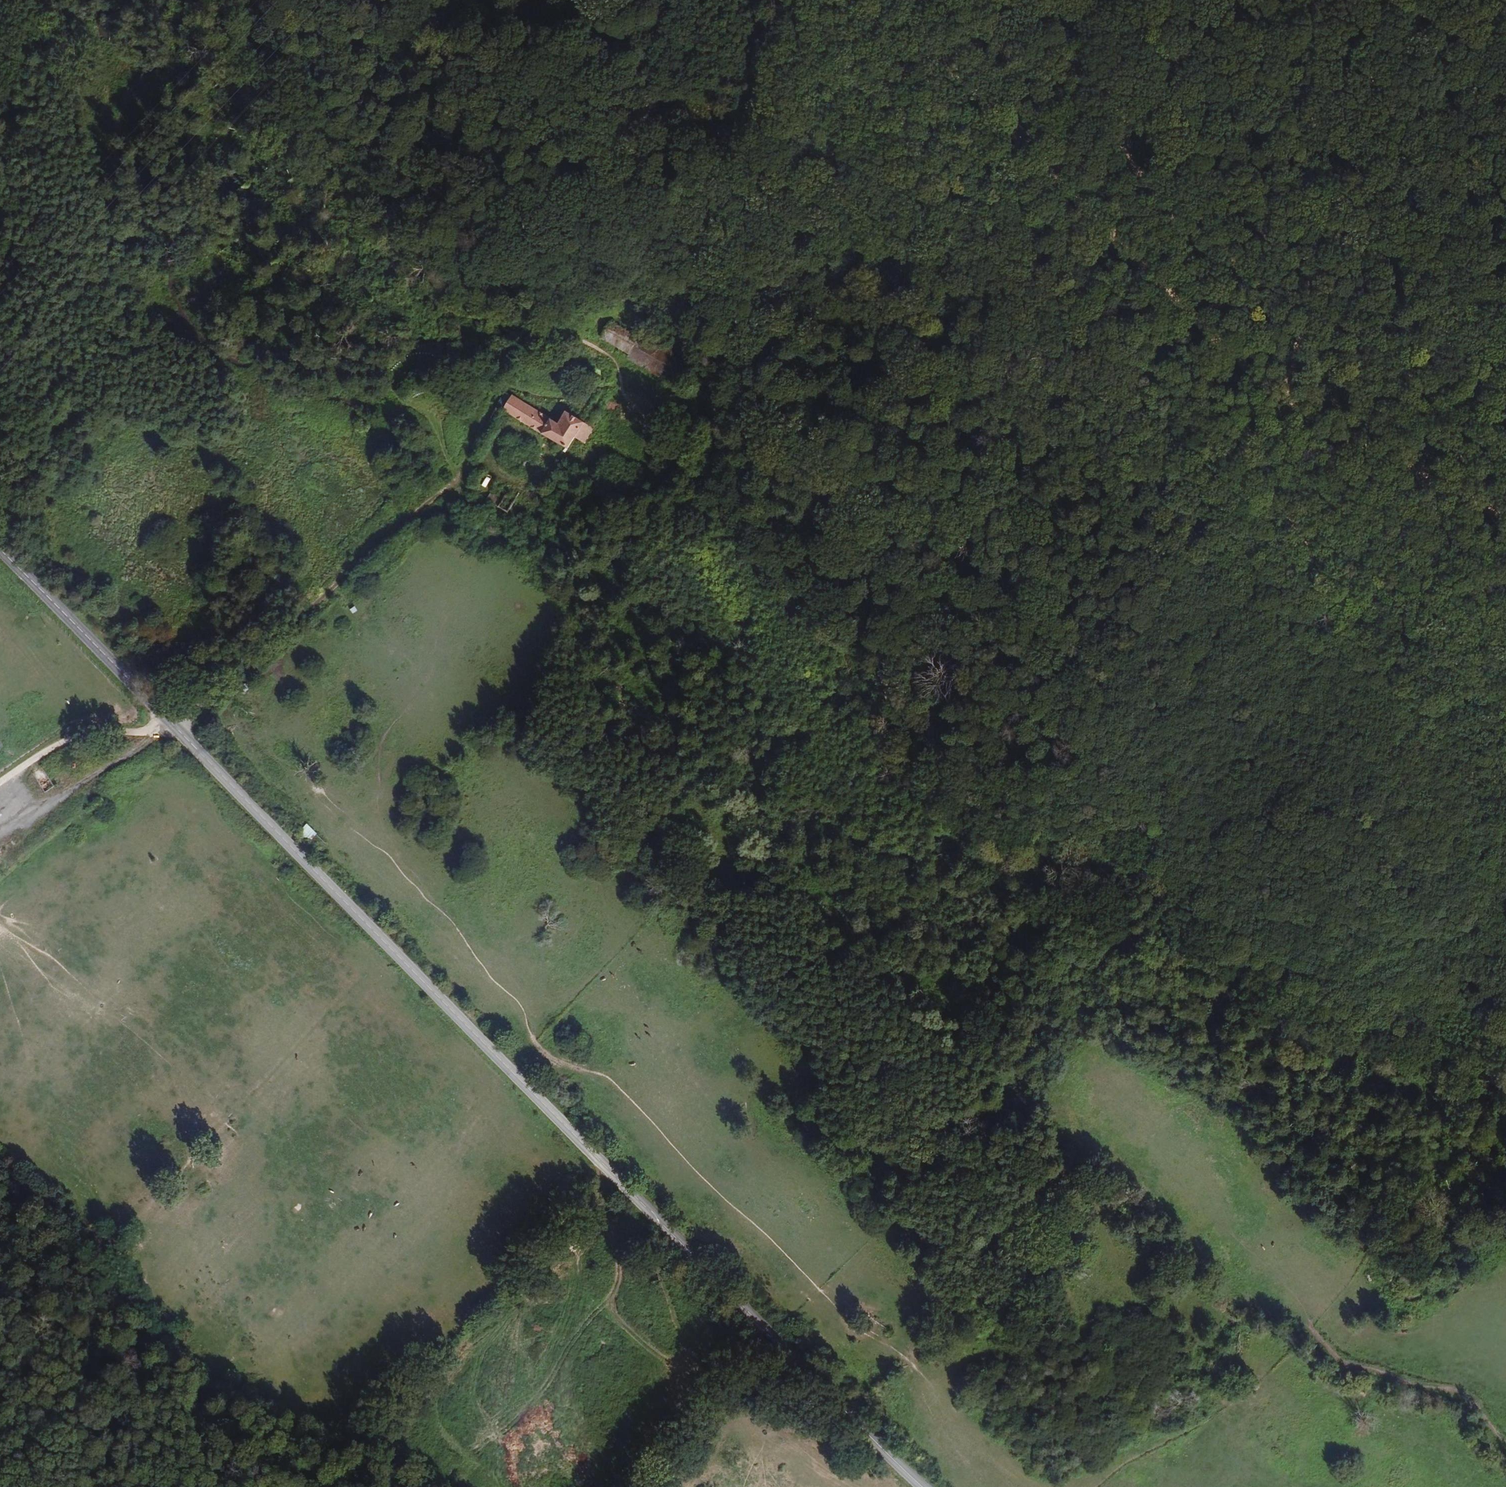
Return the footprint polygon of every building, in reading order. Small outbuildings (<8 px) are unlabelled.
[(628,355),(633,346),(616,335),(610,345),(628,355)] [(504,396),(500,403),(505,407),(502,412),(569,453),(576,442),(580,445),(588,435),(592,437),(603,422),(593,415),(588,420),(583,416),(578,421),(567,414),(558,426),(513,397),(508,400),(504,396)] [(489,503),(506,514),(509,516),(520,500),(507,492),(502,501),(494,496),(489,503)] [(308,823),(300,831),(310,840),(318,833),(308,823)]
